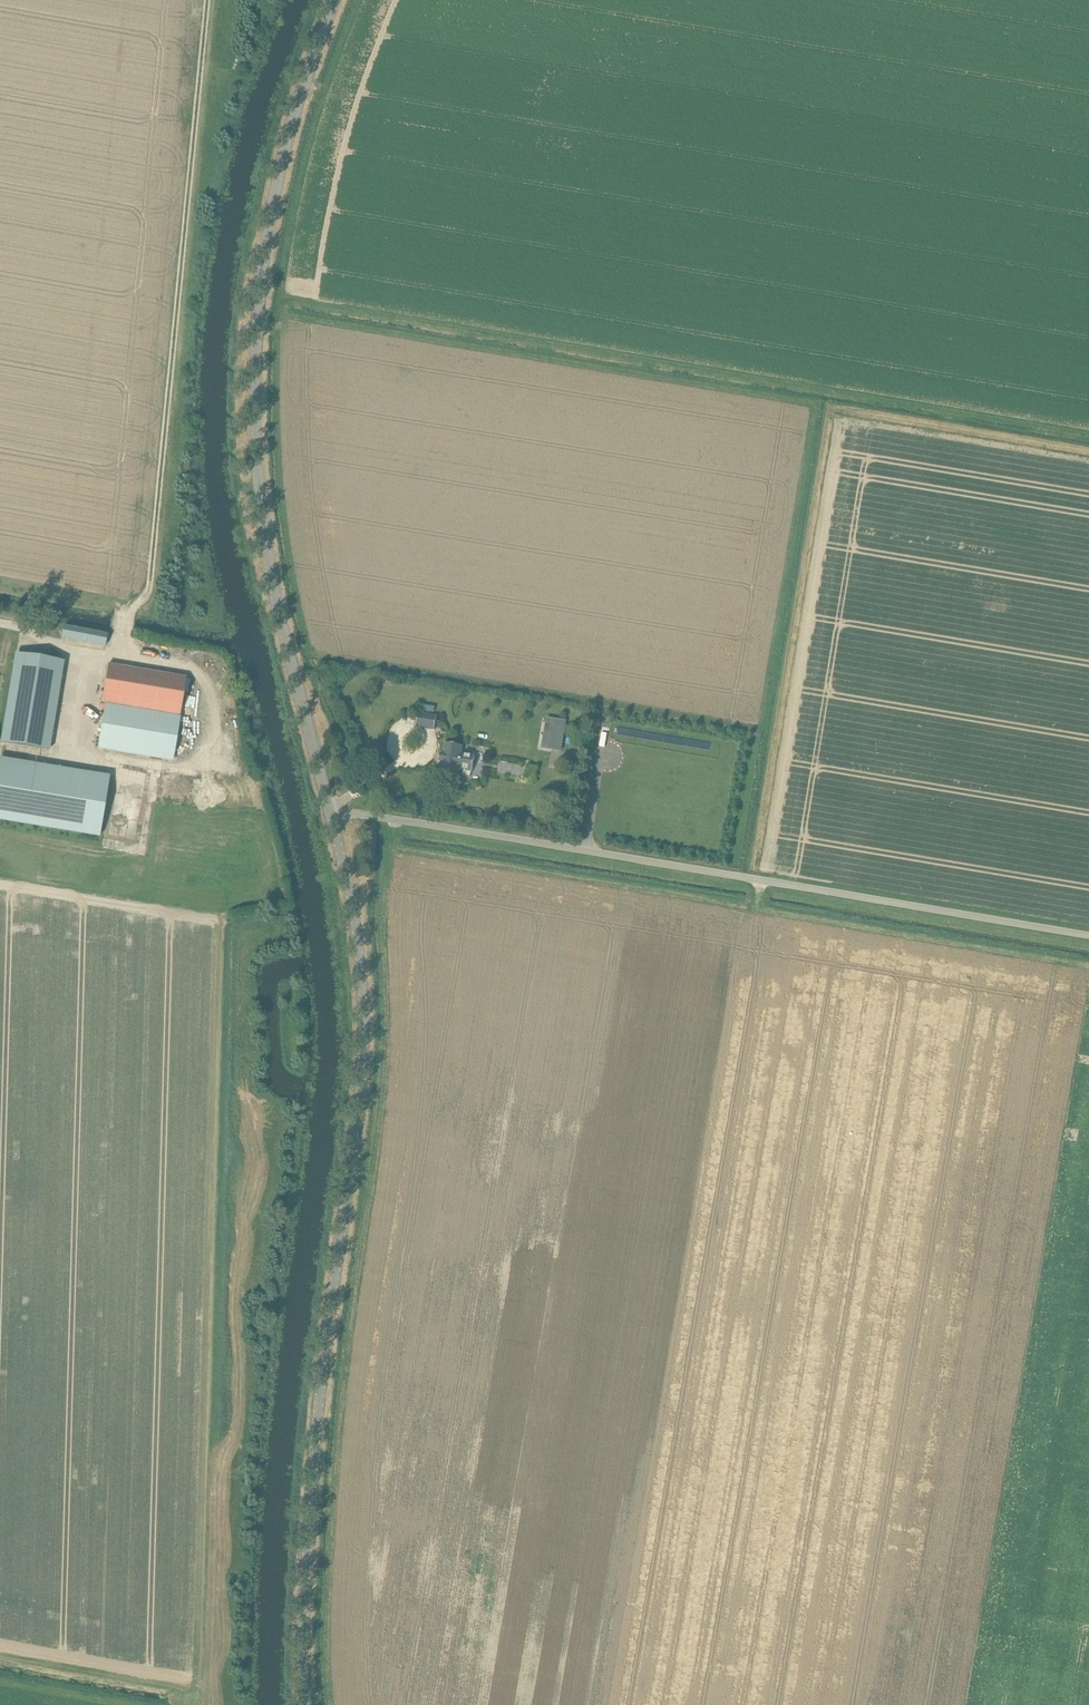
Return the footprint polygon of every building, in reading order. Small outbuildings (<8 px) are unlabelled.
[(64,626),(61,639),(105,647),(107,635),(64,626)] [(16,653),(2,739),(1,742),(48,750),(63,661),(16,653)] [(98,748),(172,761),(186,677),(108,664),(101,704),(105,705),(98,748)] [(422,704),(421,710),(434,712),(435,706),(422,704)] [(416,727),(434,730),(437,716),(418,713),(416,727)] [(546,718),(544,733),(554,735),(551,750),(561,752),(566,721),(546,718)] [(445,743),(443,754),(440,754),(439,761),(441,762),(440,773),(457,776),(459,769),(472,771),(475,755),(461,753),(462,746),(445,743)] [(100,835),(109,779),(0,761),(0,818),(100,835)]
